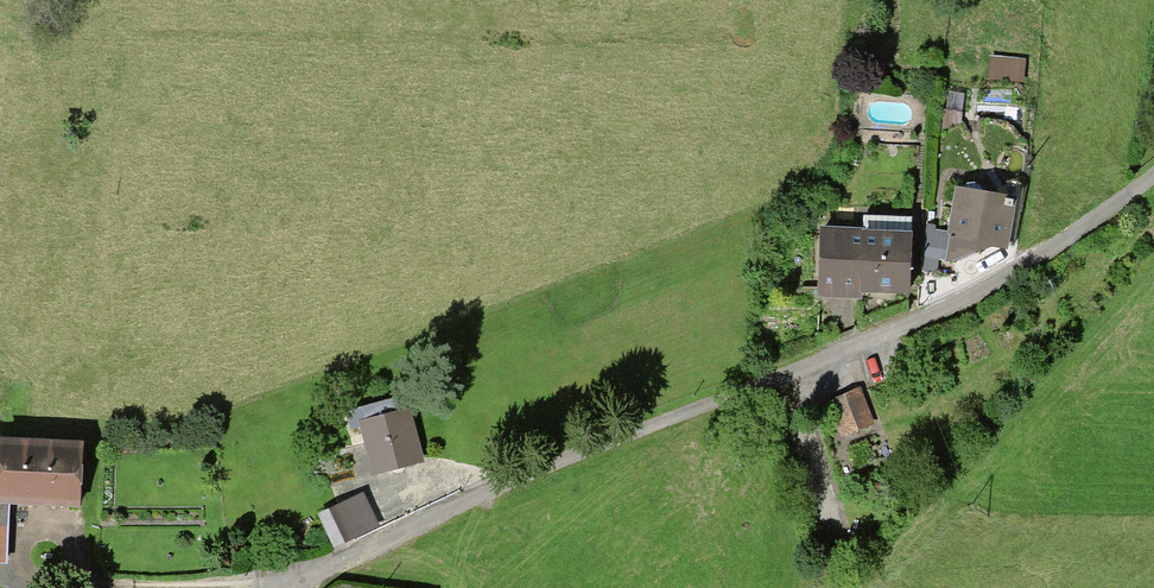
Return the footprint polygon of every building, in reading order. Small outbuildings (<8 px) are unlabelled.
[(999,241),(1003,242),(1010,203),(984,198),(984,195),(984,192),(980,186),(973,184),(967,184),(962,188),(961,192),(953,233),(974,237),(978,247),(995,240),(999,241)] [(1019,204),(1010,203),(1003,242),(1012,244),(1019,204)] [(864,233),(862,288),(887,289),(909,290),(911,235),(912,217),(864,216),(864,233)] [(862,288),(864,233),(822,231),(820,293),(861,294),(862,288)] [(961,243),(933,239),(924,237),(922,249),(959,255),(961,243)] [(859,393),(870,422),(898,412),(886,382),(859,393)] [(401,397),(348,411),(353,427),(364,424),(377,470),(398,464),(418,459),(401,397)] [(2,440),(0,475),(0,499),(5,499),(80,503),(83,445),(2,440)] [(339,508),(323,516),(336,543),(352,536),(339,508)]
